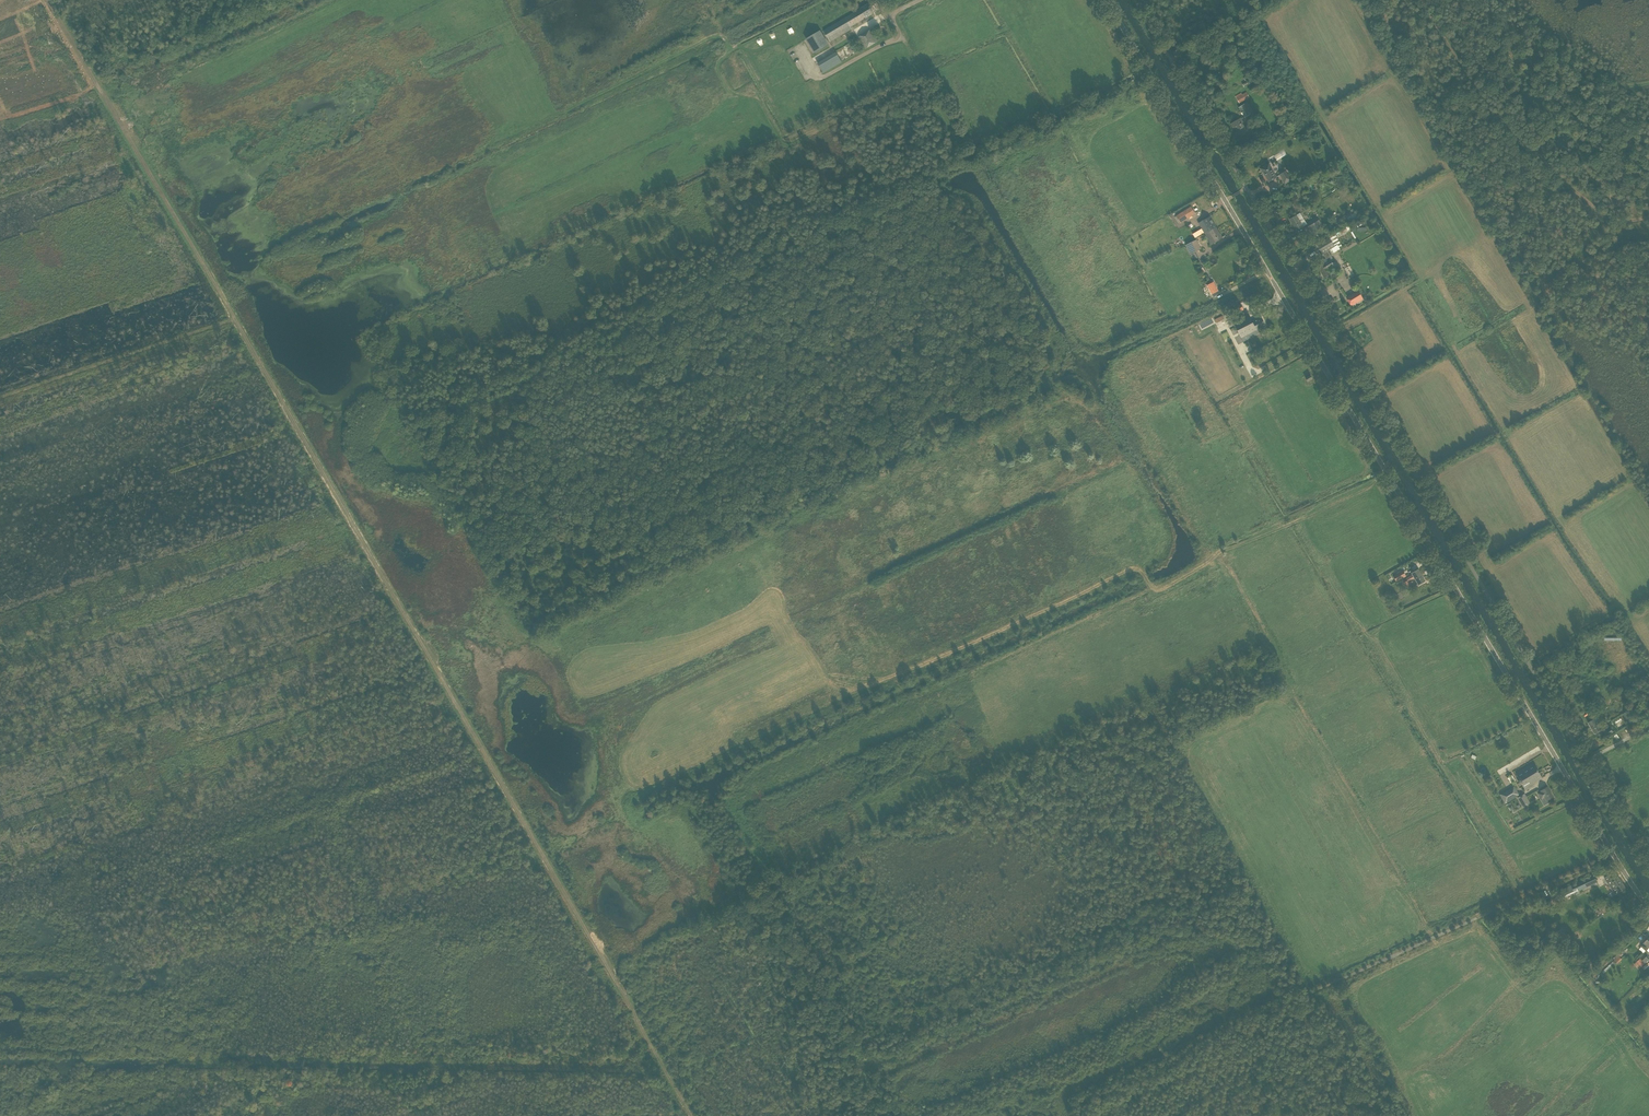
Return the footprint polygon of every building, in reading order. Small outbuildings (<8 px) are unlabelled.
[(837,21),(823,30),(822,29),(820,30),(825,38),(827,37),(830,42),(851,29),(850,27),(864,19),(865,21),(869,19),(868,17),(874,13),(868,4),(849,16),(848,15),(837,21)] [(861,41),(866,49),(877,41),(871,30),(859,37),(861,41)] [(814,36),(810,39),(812,43),(814,42),(814,41),(814,40),(815,41),(818,39),(818,38),(822,36),(820,32),(814,36)] [(817,45),(814,47),(816,51),(821,48),(820,47),(826,44),(823,40),(820,41),(821,43),(820,42),(816,44),(817,45)] [(824,64),(820,67),(823,73),(828,70),(824,64)] [(1235,96),(1239,103),(1249,97),(1246,92),(1242,94),(1241,93),(1235,96)] [(1238,107),(1244,117),(1253,112),(1247,102),(1238,107)] [(1235,128),(1240,135),(1244,132),(1247,131),(1242,123),(1243,122),(1240,118),(1239,119),(1239,120),(1233,123),(1233,122),(1231,124),(1234,129),(1235,128)] [(1263,172),(1269,182),(1276,177),(1271,168),(1269,163),(1260,168),(1263,173),(1263,172)] [(1283,182),(1285,184),(1291,180),(1286,171),(1280,175),(1284,181),(1283,182)] [(1177,216),(1180,222),(1194,213),(1190,207),(1177,216)] [(1295,216),(1290,219),(1296,230),(1306,224),(1307,224),(1306,223),(1300,213),(1296,215),(1295,216)] [(1205,233),(1216,227),(1209,217),(1199,223),(1205,233)] [(1307,224),(1306,224),(1309,229),(1317,224),(1314,219),(1306,223),(1307,224)] [(1198,238),(1203,235),(1203,234),(1202,234),(1198,227),(1192,230),(1190,227),(1186,230),(1191,238),(1182,243),(1183,245),(1197,237),(1198,238)] [(1205,233),(1206,235),(1211,244),(1222,238),(1216,227),(1205,233)] [(1319,243),(1317,244),(1322,254),(1323,254),(1328,251),(1332,248),(1334,247),(1334,246),(1337,245),(1339,248),(1341,246),(1334,234),(1327,238),(1319,243)] [(1185,245),(1193,260),(1198,258),(1195,251),(1201,249),(1196,239),(1185,245)] [(1323,264),(1318,267),(1324,278),(1331,274),(1328,269),(1335,265),(1336,265),(1336,264),(1336,263),(1335,262),(1334,262),(1332,263),(1330,260),(1331,259),(1332,258),(1328,251),(1323,254),(1326,259),(1321,261),(1323,264)] [(1346,267),(1344,269),(1349,278),(1355,274),(1349,265),(1346,267)] [(1208,283),(1212,292),(1218,289),(1214,280),(1208,283)] [(1346,297),(1351,306),(1363,299),(1359,292),(1351,296),(1350,294),(1346,297)] [(1249,315),(1233,323),(1243,341),(1258,333),(1257,330),(1265,326),(1261,317),(1252,322),(1249,315)] [(1406,581),(1404,582),(1407,588),(1411,586),(1409,582),(1414,578),(1418,585),(1425,580),(1418,569),(1411,573),(1412,574),(1405,578),(1406,581)] [(1393,576),(1396,581),(1406,576),(1402,570),(1393,576)] [(1623,713),(1629,724),(1634,721),(1628,710),(1623,713)] [(1588,722),(1595,734),(1602,729),(1598,722),(1600,721),(1598,716),(1588,722)] [(1604,732),(1606,736),(1613,731),(1611,727),(1604,732)] [(1516,773),(1526,790),(1535,785),(1534,783),(1542,778),(1533,763),(1516,773)] [(1541,800),(1544,805),(1549,803),(1547,800),(1553,797),(1547,786),(1540,790),(1541,791),(1538,793),(1541,799),(1542,799),(1542,800),(1541,800)] [(1512,787),(1500,794),(1505,803),(1517,796),(1512,787)] [(1524,794),(1518,798),(1523,806),(1529,803),(1524,794)] [(1613,883),(1619,892),(1625,888),(1614,872),(1607,877),(1612,883),(1613,883)] [(1556,932),(1560,939),(1566,936),(1561,928),(1556,932)] [(1646,951),(1648,948),(1648,937),(1641,946),(1646,951)] [(1645,962),(1648,959),(1648,958),(1645,954),(1641,958),(1645,962)] [(1617,957),(1614,960),(1618,964),(1622,959),(1621,957),(1619,955),(1617,957)] [(1634,964),(1638,969),(1645,963),(1640,958),(1634,964)]
